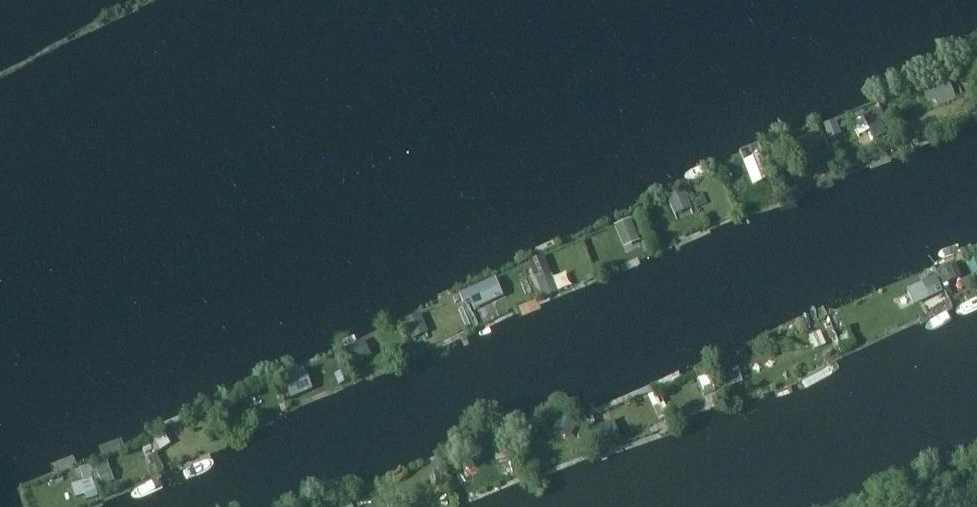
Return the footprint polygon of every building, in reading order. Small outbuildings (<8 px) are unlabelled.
[(967,64),(971,72),(976,69),(976,59),(967,64)] [(948,81),(923,91),(928,103),(936,101),(939,106),(956,100),(948,81)] [(880,109),(863,118),(874,139),(886,134),(880,121),(885,119),(880,109)] [(836,122),(825,126),(829,136),(840,132),(836,122)] [(815,134),(799,140),(804,152),(820,146),(815,134)] [(764,158),(746,165),(754,185),(772,178),(764,158)] [(684,191),(668,198),(673,209),(689,202),(684,191)] [(631,221),(616,227),(623,243),(637,238),(631,221)] [(543,257),(529,263),(544,298),(557,292),(543,257)] [(955,263),(938,271),(944,284),(961,276),(955,263)] [(935,277),(922,283),(929,297),(942,291),(935,277)] [(495,280),(461,296),(465,304),(471,301),(475,309),(502,296),(495,280)] [(420,315),(405,322),(410,333),(425,326),(420,315)] [(821,333),(810,338),(815,349),(826,344),(821,333)] [(356,345),(345,350),(352,365),(363,359),(356,345)] [(731,359),(718,364),(726,387),(739,383),(731,359)] [(707,367),(696,371),(705,395),(717,390),(707,367)] [(346,371),(335,375),(339,385),(350,381),(346,371)] [(296,374),(283,379),(291,398),(304,393),(296,374)] [(731,387),(723,390),(727,400),(735,397),(731,387)] [(660,388),(655,390),(659,398),(663,396),(660,388)] [(562,417),(555,429),(569,438),(576,425),(562,417)] [(164,436),(154,442),(159,451),(169,444),(164,436)] [(154,442),(150,444),(156,453),(159,451),(154,442)] [(106,460),(89,466),(95,481),(100,480),(102,486),(114,481),(106,460)] [(89,466),(80,469),(84,481),(93,479),(89,466)] [(442,470),(434,473),(437,485),(440,484),(440,487),(446,485),(442,470)] [(96,491),(85,495),(87,501),(98,497),(96,491)]
